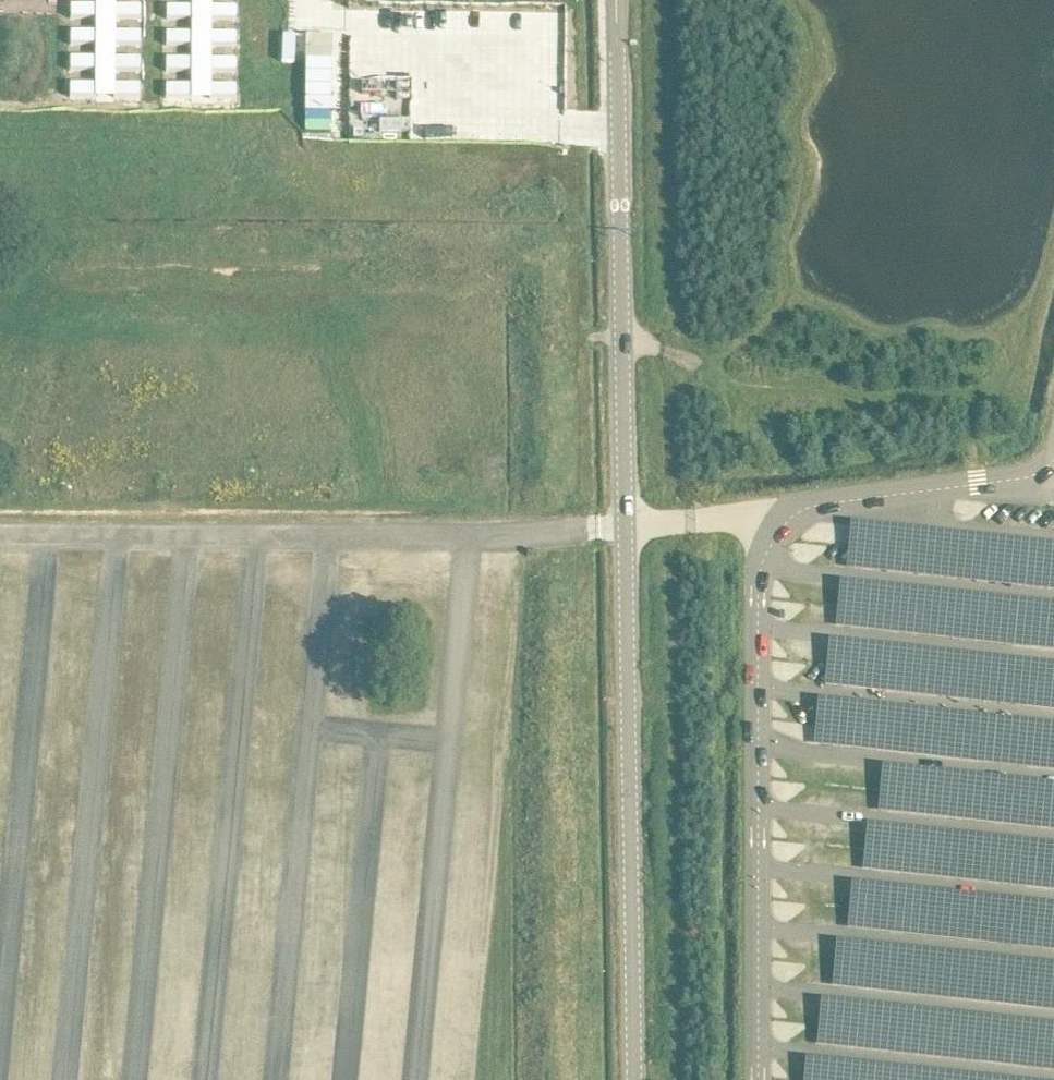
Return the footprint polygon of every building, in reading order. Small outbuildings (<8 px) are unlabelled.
[(161,48),(224,48),(224,0),(161,0),(161,48)] [(862,526),(857,568),(1053,590),(1053,547),(862,526)] [(850,584),(846,626),(1053,649),(1053,606),(850,584)] [(839,643),(835,685),(1053,709),(1053,666),(839,643)] [(829,703),(824,745),(1053,770),(1053,727),(829,703)] [(886,768),(882,810),(1053,829),(1053,786),(886,768)] [(870,829),(865,871),(1053,891),(1053,848),(870,829)] [(856,886),(852,928),(1053,950),(1053,908),(856,886)] [(839,945),(834,987),(1053,1010),(1053,968),(839,945)] [(825,1002),(820,1044),(1053,1070),(1053,1027),(825,1002)] [(809,1062),(807,1079),(978,1079),(809,1062)]
